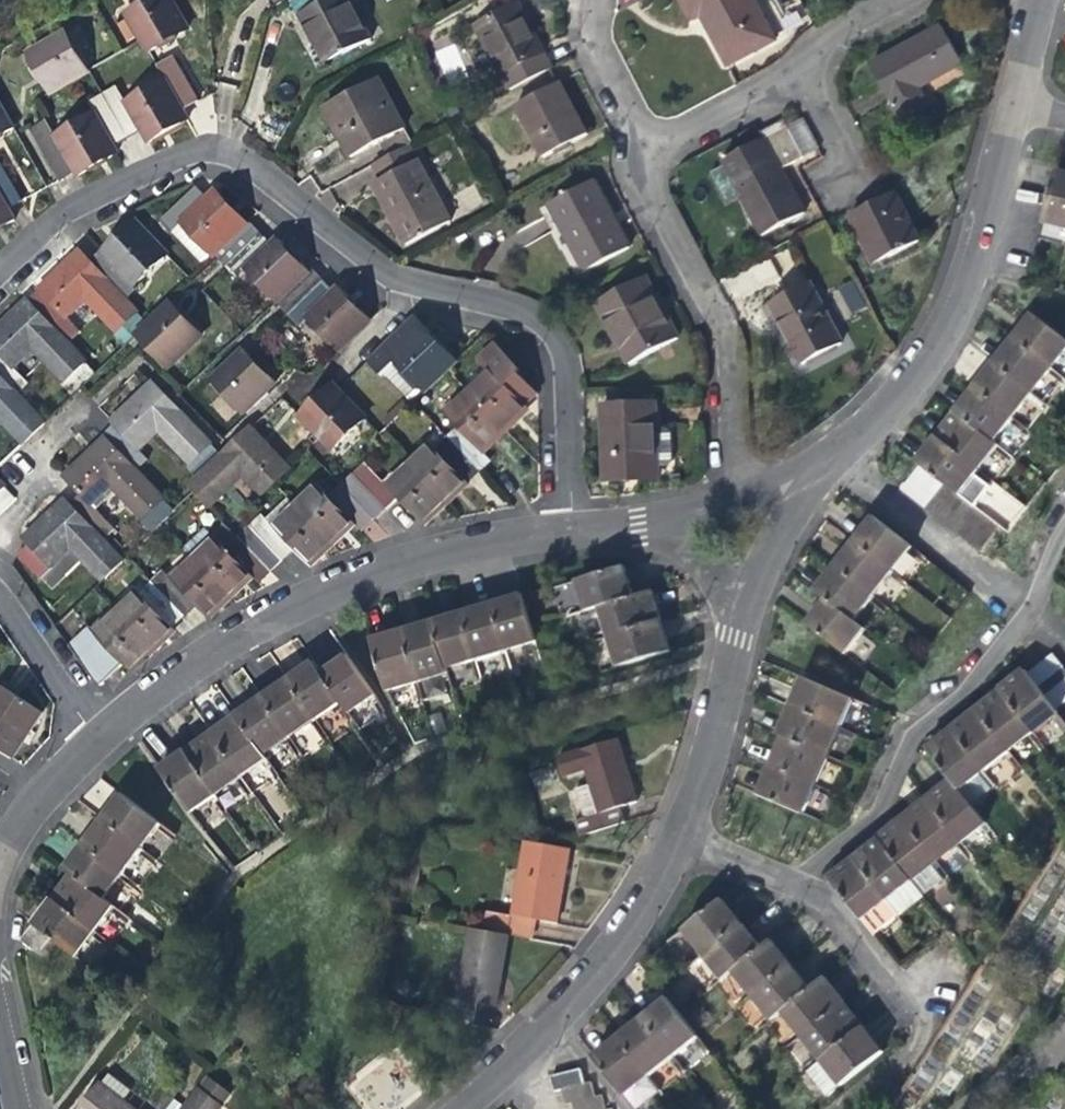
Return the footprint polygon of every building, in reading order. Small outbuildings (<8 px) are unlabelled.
[(147,50),(170,37),(186,28),(170,0),(141,0),(124,10),(147,50)] [(344,0),(288,0),(286,1),(302,29),(304,29),(308,35),(322,60),(364,38),(344,0)] [(773,39),(751,0),(677,0),(688,19),(699,14),(706,28),(726,64),(773,39)] [(507,90),(550,68),(529,27),(516,3),(475,25),(507,90)] [(930,102),(921,85),(965,62),(945,25),(918,40),(874,64),(902,116),(930,102)] [(46,93),(88,69),(66,28),(24,52),(35,72),(43,88),(46,93)] [(454,44),(435,50),(443,73),(461,67),(454,44)] [(157,67),(162,77),(178,105),(193,98),(171,59),(157,67)] [(378,142),(386,155),(408,144),(411,141),(376,76),(324,104),(341,137),(351,156),(378,142)] [(186,118),(178,105),(162,77),(124,98),(115,81),(100,90),(124,135),(140,126),(148,139),(165,129),(186,118)] [(542,156),(585,133),(568,102),(558,82),(516,103),(542,156)] [(92,108),(51,130),(73,169),(74,172),(104,156),(115,150),(110,142),(124,135),(100,90),(86,98),(92,108)] [(0,109),(0,131),(9,126),(0,109)] [(59,177),(73,169),(51,130),(48,126),(43,117),(29,124),(59,177)] [(818,149),(801,118),(722,161),(746,205),(763,236),(805,213),(782,169),(818,149)] [(449,220),(408,144),(386,155),(372,163),(379,176),(372,180),(390,214),(393,213),(408,242),(449,220)] [(2,205),(15,198),(0,170),(0,202),(2,205)] [(1064,229),(1064,176),(1059,174),(1045,225),(1064,229)] [(583,268),(627,247),(608,212),(590,179),(548,201),(583,268)] [(850,213),(863,239),(870,236),(882,259),(920,238),(894,189),(868,203),(850,213)] [(158,221),(169,233),(178,224),(208,256),(212,256),(210,254),(243,223),(226,206),(211,191),(199,203),(188,192),(158,221)] [(2,205),(0,202),(0,225),(10,220),(2,205)] [(214,258),(222,267),(259,231),(247,219),(243,223),(210,254),(212,256),(214,258)] [(110,244),(89,263),(122,298),(133,287),(131,285),(164,254),(134,222),(110,244)] [(202,269),(214,258),(212,256),(208,256),(178,224),(169,233),(202,269)] [(273,303),(275,302),(309,270),(294,255),(277,238),(271,243),(259,231),(222,267),(233,279),(242,270),(273,303)] [(875,262),(882,259),(870,236),(863,239),(875,262)] [(782,272),(800,263),(791,246),(773,255),(782,272)] [(121,346),(133,335),(145,323),(122,298),(89,263),(78,251),(57,271),(37,290),(48,302),(36,312),(66,343),(76,333),(61,316),(81,297),(113,331),(110,333),(121,346)] [(760,285),(777,271),(767,260),(751,273),(760,285)] [(310,269),(309,270),(275,302),(286,313),(321,281),(310,269)] [(622,352),(670,327),(656,300),(642,275),(595,300),(622,352)] [(837,287),(850,313),(865,306),(853,280),(837,287)] [(333,293),(321,281),(286,313),(298,326),(305,319),(336,352),(369,322),(346,298),(337,289),(333,293)] [(790,335),(806,363),(842,343),(810,282),(773,303),(790,335)] [(66,343),(36,312),(25,301),(3,322),(0,325),(0,380),(14,395),(26,382),(10,366),(30,348),(61,382),(59,384),(70,395),(93,373),(66,343)] [(166,304),(145,323),(133,335),(164,367),(197,338),(173,312),(166,304)] [(410,318),(360,366),(371,377),(373,375),(405,408),(453,363),(429,338),(410,318)] [(1015,341),(1053,372),(1064,357),(1064,342),(1034,318),(1025,329),(1015,341)] [(1033,396),(1053,372),(1015,341),(1007,351),(995,365),(1033,396)] [(268,379),(241,351),(208,382),(239,415),(273,384),(268,379)] [(522,408),(530,399),(530,396),(513,377),(514,375),(490,352),(479,363),(488,374),(466,394),(500,431),(523,409),(522,408)] [(1014,421),(1033,396),(995,365),(985,377),(975,389),(1014,421)] [(14,395),(0,380),(0,423),(19,443),(41,423),(14,395)] [(113,427),(101,438),(131,470),(142,459),(133,449),(152,431),(184,465),(182,467),(194,479),(217,457),(148,383),(124,406),(109,421),(113,427)] [(362,421),(334,391),(330,387),(297,418),(328,452),(351,431),(362,421)] [(996,442),(1014,421),(975,389),(967,399),(957,411),(996,442)] [(491,439),(500,431),(466,394),(443,416),(456,430),(444,441),(474,472),(486,461),(477,452),(491,439)] [(604,481),(653,480),(651,429),(650,403),(600,405),(604,481)] [(1000,445),(996,442),(957,411),(949,421),(938,434),(981,469),(1000,445)] [(228,447),(217,457),(194,479),(186,486),(206,508),(239,476),(258,496),(286,469),(248,429),(228,447)] [(961,493),(981,469),(938,434),(928,446),(918,458),(961,493)] [(170,512),(131,470),(101,438),(82,456),(61,476),(77,493),(65,504),(97,538),(108,528),(86,504),(106,487),(137,520),(135,522),(147,534),(170,512)] [(428,449),(407,468),(440,503),(457,487),(474,472),(444,441),(432,452),(428,449)] [(363,465),(350,477),(382,511),(395,499),(417,523),(430,511),(440,503),(407,468),(385,488),(363,465)] [(350,477),(338,487),(367,519),(370,522),(382,511),(350,477)] [(0,486),(0,509),(12,498),(0,486)] [(365,522),(367,519),(338,487),(326,499),(315,487),(293,508),(326,543),(349,522),(356,530),(365,522)] [(118,561),(97,538),(65,504),(61,500),(36,523),(21,538),(28,546),(16,558),(45,589),(57,577),(46,565),(65,547),(97,581),(118,561)] [(317,552),(326,543),(293,508),(271,528),(257,514),(245,525),(276,557),(288,546),(304,563),(317,552)] [(863,534),(857,542),(895,572),(915,546),(877,516),(863,534)] [(263,569),(276,557),(245,525),(233,537),(263,569)] [(251,580),(263,569),(233,537),(221,549),(202,528),(180,549),(191,560),(223,594),(245,573),(251,580)] [(850,551),(838,566),(876,596),(895,572),(857,542),(850,551)] [(212,604),(223,594),(191,560),(168,582),(158,570),(147,581),(178,614),(189,604),(200,615),(212,604)] [(819,590),(829,598),(857,620),(876,596),(838,566),(830,576),(819,590)] [(590,613),(603,609),(637,598),(631,580),(628,568),(581,582),(590,613)] [(167,623),(178,614),(147,581),(112,613),(145,648),(164,630),(168,626),(167,623)] [(539,640),(526,599),(524,593),(508,598),(493,603),(508,650),(539,640)] [(603,609),(611,638),(663,622),(658,607),(654,593),(637,598),(603,609)] [(867,628),(857,620),(829,598),(819,611),(809,623),(848,653),(867,628)] [(478,659),(508,650),(493,603),(480,607),(463,611),(478,659)] [(449,667),(478,659),(463,611),(448,616),(435,620),(449,667)] [(130,662),(145,648),(112,613),(89,634),(84,629),(65,647),(81,670),(84,674),(89,677),(96,680),(102,681),(117,664),(122,669),(130,662)] [(450,673),(449,667),(435,620),(417,625),(404,629),(420,682),(450,673)] [(669,642),(663,622),(611,638),(620,669),(673,653),(669,642)] [(388,691),(420,682),(404,629),(390,634),(373,639),(388,691)] [(333,662),(321,671),(344,704),(349,712),(374,694),(345,654),(333,662)] [(319,722),(344,704),(321,671),(313,660),(301,668),(288,677),(319,722)] [(1061,710),(1028,668),(1015,678),(1003,688),(1036,731),(1061,710)] [(293,740),(319,722),(288,677),(272,688),(262,695),(293,740)] [(795,689),(788,706),(840,728),(852,699),(800,677),(795,689)] [(1010,751),(1036,731),(1003,688),(991,697),(977,708),(1010,751)] [(12,764),(27,740),(41,718),(0,691),(0,756),(12,764)] [(267,758),(293,740),(262,695),(250,703),(236,713),(267,758)] [(776,734),(781,736),(828,756),(840,728),(788,706),(782,720),(776,734)] [(987,769),(1010,751),(977,708),(966,717),(954,726),(987,769)] [(241,776),(267,758),(236,713),(220,724),(210,731),(241,776)] [(998,784),(987,769),(954,726),(943,735),(931,744),(954,776),(974,803),(998,784)] [(216,794),(241,776),(210,731),(198,739),(184,749),(216,794)] [(774,752),(769,765),(815,786),(828,756),(781,736),(774,752)] [(583,838),(628,823),(623,810),(639,804),(629,773),(620,742),(562,761),(567,778),(591,771),(595,787),(579,792),(587,821),(578,824),(583,838)] [(190,812),(216,794),(184,749),(173,756),(159,766),(190,812)] [(803,815),(815,786),(769,765),(763,779),(756,794),(803,815)] [(974,803),(954,776),(940,788),(930,796),(962,838),(986,819),(974,803)] [(118,807),(107,821),(145,850),(164,825),(127,795),(118,807)] [(936,858),(962,838),(930,796),(917,806),(904,816),(936,858)] [(932,861),(936,858),(904,816),(896,823),(881,834),(913,876),(925,892),(944,876),(932,861)] [(125,876),(145,850),(107,821),(98,834),(88,846),(125,876)] [(889,896),(913,876),(881,834),(872,842),(857,853),(889,896)] [(107,900),(125,876),(88,846),(79,859),(70,870),(76,875),(107,900)] [(491,919),(489,937),(514,942),(534,945),(537,926),(559,929),(566,889),(572,853),(533,847),(526,846),(515,923),(491,919)] [(831,875),(862,917),(873,930),(900,910),(889,896),(857,853),(843,864),(831,875)] [(118,909),(107,900),(76,875),(67,887),(57,900),(99,933),(118,909)] [(925,892),(913,876),(889,896),(900,910),(900,911),(925,892)] [(684,925),(704,951),(741,922),(731,910),(721,897),(684,925)] [(79,957),(99,933),(57,900),(48,912),(38,925),(56,939),(79,957)] [(749,933),(741,922),(704,951),(723,975),(733,968),(756,950),(760,946),(749,933)] [(44,954),(56,939),(38,925),(26,940),(44,954)] [(509,972),(514,942),(489,937),(476,936),(465,1006),(451,1004),(447,1027),(481,1033),(485,1008),(503,1011),(509,972)] [(770,938),(760,946),(756,950),(733,968),(752,992),(789,963),(780,951),(770,938)] [(798,974),(789,963),(752,992),(771,1017),(781,1009),(805,991),(809,988),(798,974)] [(825,975),(809,988),(805,991),(781,1009),(800,1034),(844,999),(834,986),(825,975)] [(655,1005),(643,1014),(674,1054),(697,1034),(667,995),(655,1005)] [(853,1011),(844,999),(800,1034),(819,1058),(862,1024),(853,1011)] [(631,1024),(619,1034),(650,1073),(674,1054),(643,1014),(631,1024)] [(874,1040),(862,1024),(819,1058),(806,1068),(821,1088),(835,1077),(838,1081),(877,1052),(881,1048),(874,1040)] [(660,1086),(650,1073),(619,1034),(608,1042),(595,1053),(635,1105),(660,1086)] [(128,1105),(136,1094),(111,1076),(103,1087),(101,1085),(82,1108),(133,1108),(128,1105)] [(211,1079),(203,1090),(224,1106),(232,1095),(211,1079)] [(203,1090),(188,1108),(222,1108),(224,1106),(203,1090)]
